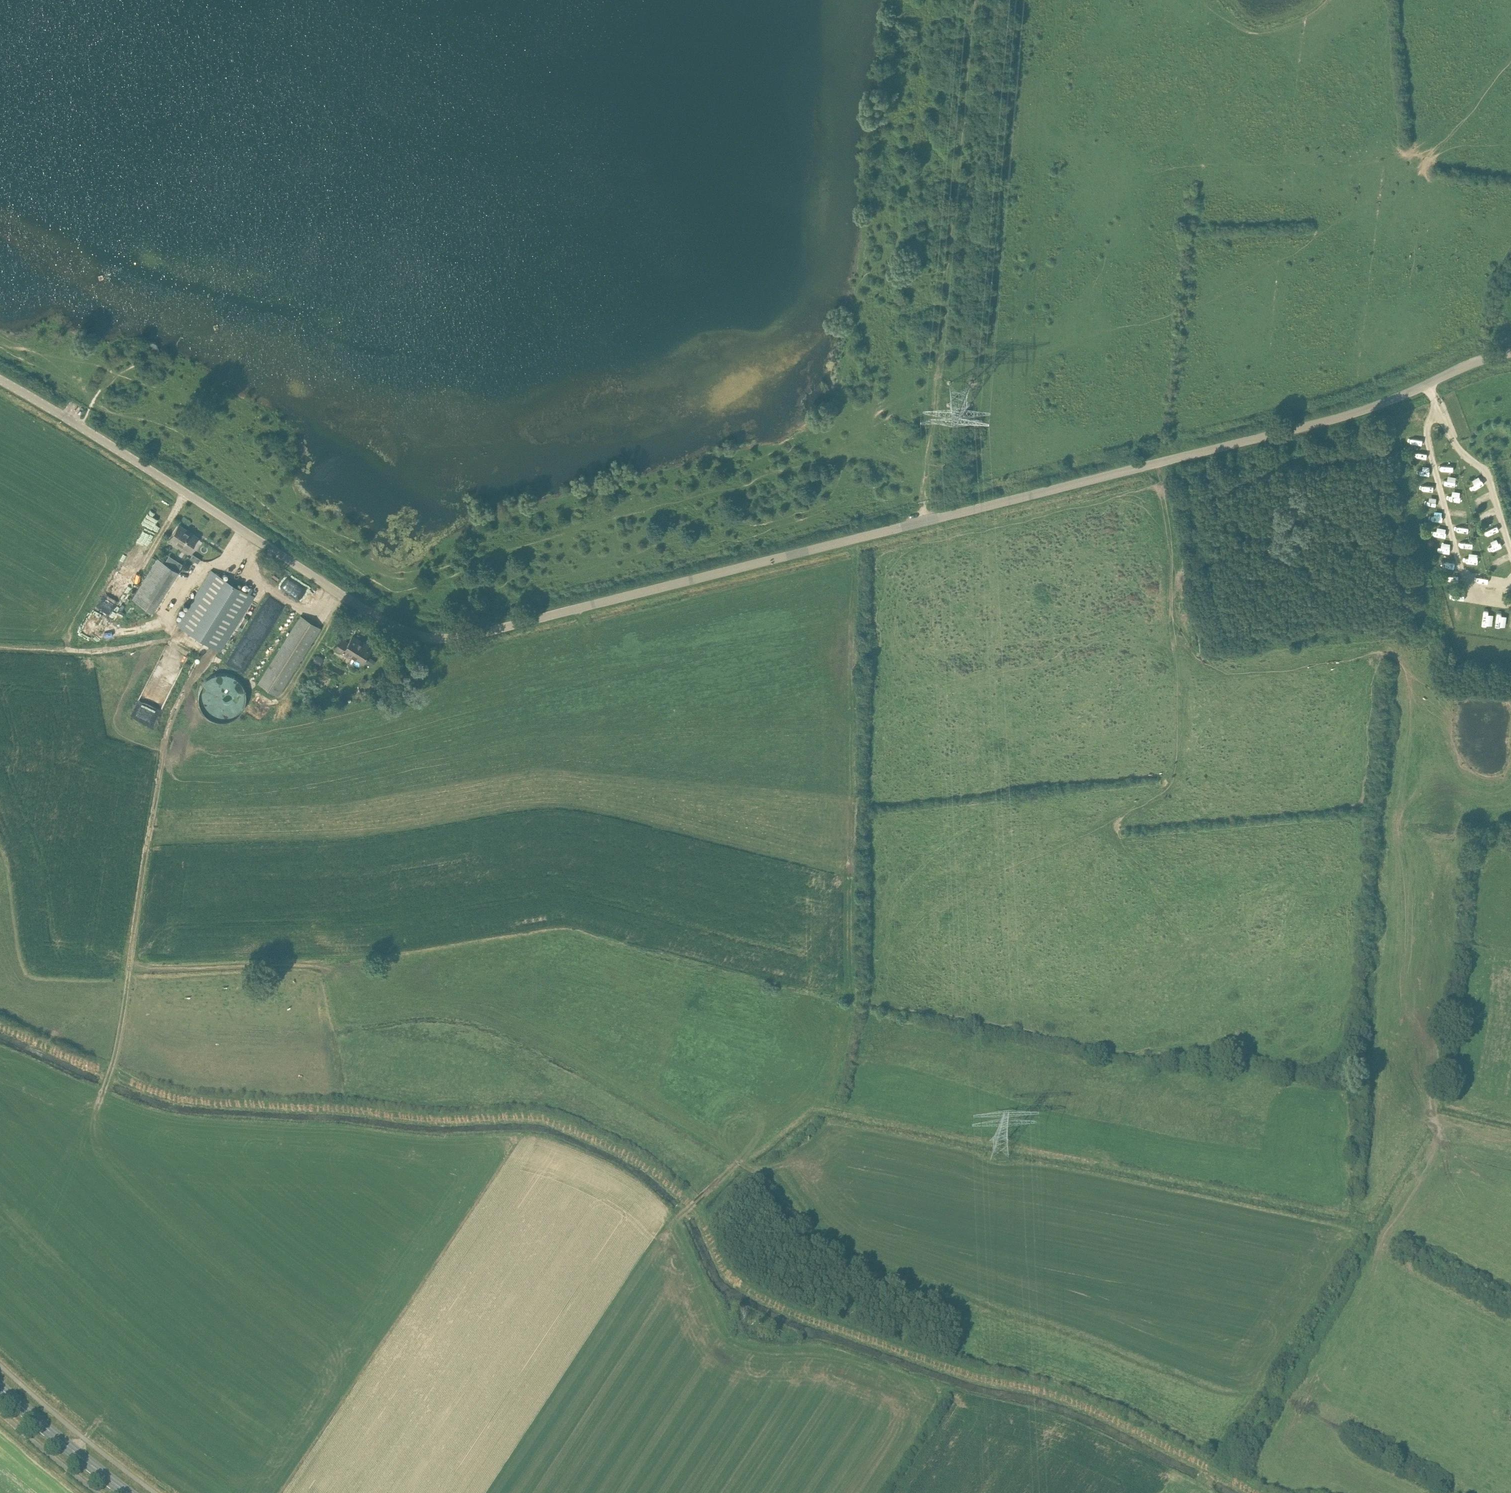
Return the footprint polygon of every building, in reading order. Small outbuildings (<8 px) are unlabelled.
[(1473,489),(1486,484),(1483,478),(1471,483),(1473,489)] [(1474,499),(1477,505),(1489,499),(1486,493),(1474,499)] [(1480,514),(1483,519),(1495,514),(1492,508),(1480,514)] [(1468,530),(1468,520),(1458,520),(1458,530),(1468,530)] [(179,524),(174,532),(169,540),(175,545),(176,542),(189,551),(198,536),(197,536),(197,537),(185,530),(186,529),(179,524)] [(1485,535),(1499,530),(1496,524),(1483,529),(1485,535)] [(1494,549),(1502,545),(1500,540),(1492,544),(1494,549)] [(158,558),(153,567),(173,580),(178,570),(158,558)] [(212,570),(207,578),(177,624),(220,651),(254,596),(212,570)] [(280,588),(311,606),(319,591),(289,573),(280,588)] [(108,614),(118,597),(105,590),(96,607),(108,614)] [(301,615),(296,623),(258,683),(278,695),(315,636),(321,627),(301,615)] [(341,639),(336,647),(336,648),(336,649),(349,656),(350,654),(363,662),(372,647),(353,635),(348,643),(341,639)] [(369,656),(366,661),(371,665),(374,659),(369,656)] [(248,689),(235,673),(215,671),(199,684),(197,704),(210,720),(230,722),(245,709),(248,689)]
